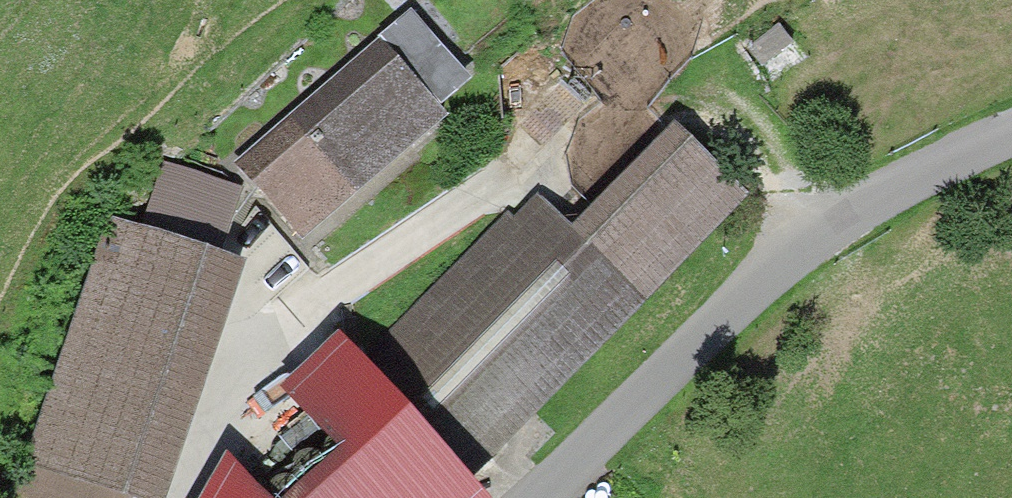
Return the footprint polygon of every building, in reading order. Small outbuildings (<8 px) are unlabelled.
[(377,43),(433,107),(465,79),(409,15),(377,43)] [(775,21),(748,43),(774,76),(801,54),(775,21)] [(377,43),(238,165),(304,242),(409,151),(445,120),(433,107),(377,43)] [(676,125),(570,235),(636,303),(749,204),(676,125)] [(165,169),(145,230),(205,250),(225,189),(165,169)] [(510,217),(357,371),(460,487),(636,303),(570,235),(537,201),(516,222),(510,217)] [(31,462),(134,497),(136,497),(165,497),(244,263),(205,250),(145,230),(112,220),(31,462)] [(313,497),(470,497),(460,487),(357,371),(344,358),(310,390),(365,449),(313,497)] [(31,462),(19,497),(134,497),(31,462)]
